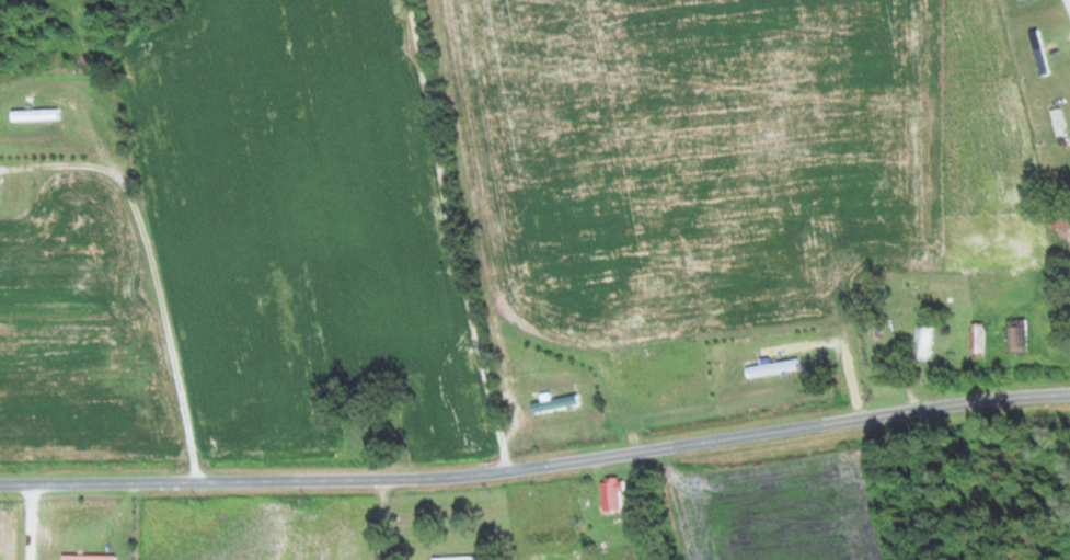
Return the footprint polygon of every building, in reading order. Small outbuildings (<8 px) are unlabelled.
[(1039,77),(1050,74),(1037,29),(1026,32),(1039,77)] [(1048,111),(1056,144),(1067,141),(1059,108),(1048,111)] [(58,110),(10,110),(10,122),(58,122),(58,110)] [(1006,320),(1006,352),(1025,352),(1025,320),(1006,320)] [(984,356),(984,324),(970,324),(970,356),(984,356)] [(930,326),(914,326),(914,362),(930,362),(930,326)] [(576,397),(547,399),(547,394),(538,395),(538,403),(529,404),(530,412),(577,408),(576,397)] [(621,511),(621,479),(598,479),(599,512),(621,511)]
